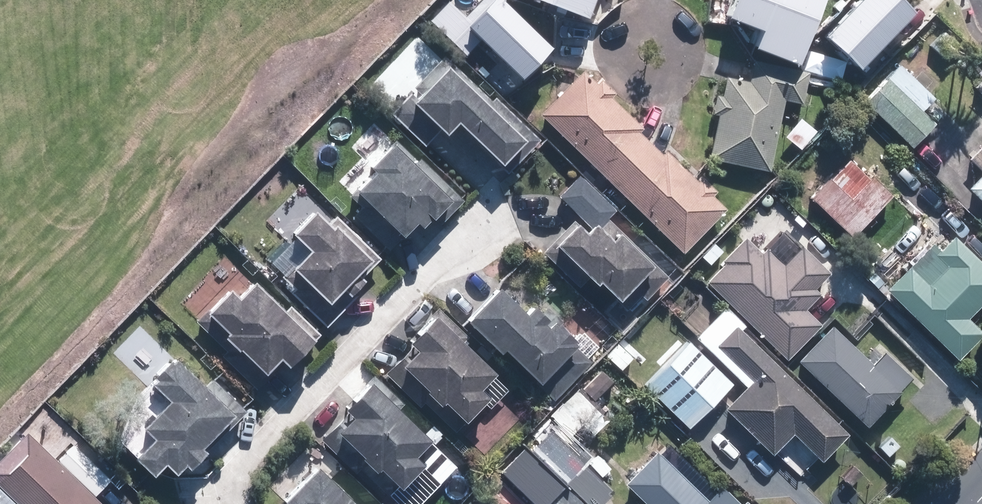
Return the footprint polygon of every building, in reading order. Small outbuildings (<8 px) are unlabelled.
[(802,65),(828,0),(739,0),(733,17),(768,30),(760,49),(802,65)] [(830,37),(864,70),(918,14),(903,0),(865,0),(830,37)] [(482,62),(544,69),(548,35),(536,34),(539,14),(508,10),(508,12),(494,11),(493,28),(486,27),(482,62)] [(926,45),(938,59),(955,43),(942,29),(926,45)] [(416,87),(422,93),(417,98),(412,93),(393,113),(426,145),(444,127),(449,132),(459,122),(503,164),(516,150),(524,158),(542,139),(497,96),(491,102),(445,57),(420,83),(416,87)] [(707,160),(767,173),(781,101),(800,105),(806,74),(753,63),(749,84),(725,79),(722,99),(715,97),(711,116),(717,117),(707,160)] [(865,102),(912,148),(934,124),(922,112),(935,98),(900,65),(865,102)] [(541,115),(682,252),(725,209),(711,196),(716,192),(702,178),(698,182),(666,151),(662,154),(639,132),(643,128),(611,97),(615,93),(602,80),(599,83),(585,69),(541,115)] [(981,101),(981,72),(968,88),(981,101)] [(466,199),(422,158),(418,163),(393,140),(352,184),(406,234),(419,220),(426,226),(433,218),(441,226),(466,199)] [(813,200),(854,240),(896,196),(877,177),(873,182),(851,161),(813,200)] [(615,208),(582,176),(560,198),(593,230),(615,208)] [(981,199),(981,182),(973,191),(981,199)] [(319,209),(295,232),(312,249),(295,265),(331,301),(375,257),(339,221),(335,225),(319,209)] [(589,298),(602,284),(635,316),(669,280),(609,223),(602,230),(598,226),(588,236),(575,224),(545,256),(589,298)] [(728,264),(709,284),(790,360),(822,326),(807,311),(821,296),(815,291),(831,274),(804,249),(788,266),(770,250),(765,255),(747,239),(725,261),(728,264)] [(959,362),(981,338),(981,333),(969,320),(981,306),(981,265),(955,239),(943,251),(935,244),(888,292),(959,362)] [(290,364),(311,342),(320,333),(292,305),(288,309),(257,280),(241,296),(232,288),(211,310),(209,308),(198,321),(228,350),(223,355),(258,388),(277,368),(274,365),(282,357),(290,364)] [(502,351),(507,347),(542,381),(581,341),(545,306),(534,317),(502,286),(487,301),(469,319),(502,351)] [(415,345),(388,374),(422,406),(426,402),(457,431),(491,396),(482,387),(496,371),(464,341),(469,336),(441,309),(410,340),(415,345)] [(791,437),(819,465),(845,439),(740,336),(747,329),(727,309),(695,342),(745,391),(723,413),(770,459),(791,437)] [(806,365),(874,430),(920,382),(892,356),(881,368),(840,329),(806,365)] [(646,388),(691,432),(734,387),(690,344),(646,388)] [(145,427),(157,439),(139,457),(156,473),(168,461),(179,472),(188,463),(190,465),(208,447),(206,445),(230,420),(233,423),(246,409),(214,379),(209,385),(179,356),(154,381),(172,398),(145,427)] [(442,450),(374,385),(349,411),(358,419),(347,430),(341,425),(324,444),(358,476),(373,461),(404,490),(442,450)] [(559,423),(530,452),(568,490),(597,461),(559,423)] [(93,503),(27,442),(25,443),(18,437),(0,455),(0,503),(92,503),(93,503)] [(54,462),(87,495),(103,479),(69,446),(54,462)] [(530,452),(504,477),(531,503),(554,503),(568,490),(530,452)] [(659,455),(628,487),(647,503),(711,503),(659,455)] [(320,470),(288,503),(356,503),(320,470)] [(725,492),(714,503),(738,503),(725,492)]
